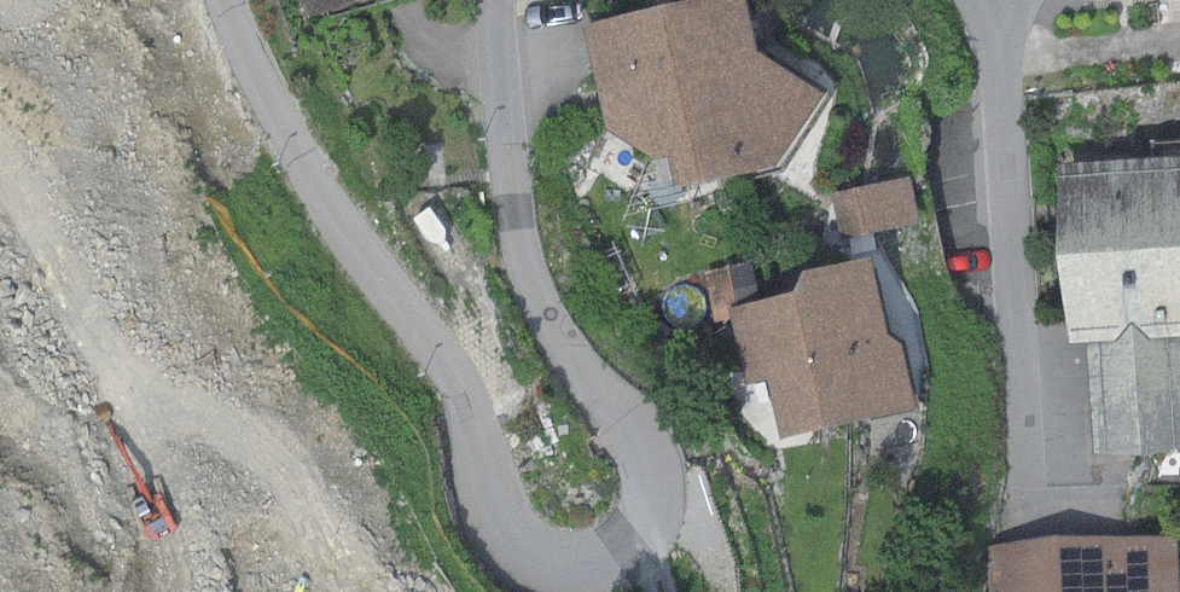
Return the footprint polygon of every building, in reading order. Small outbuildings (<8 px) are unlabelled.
[(306,15),(359,0),(302,0),(306,15)] [(580,25),(603,131),(648,158),(662,155),(669,188),(773,166),(820,91),(749,49),(738,0),(698,0),(580,25)] [(1053,164),(1065,344),(1084,343),(1091,454),(1179,448),(1179,382),(1177,337),(1179,336),(1179,156),(1053,164)] [(907,176),(829,194),(840,240),(917,222),(907,176)] [(758,299),(724,307),(727,320),(741,383),(763,378),(777,439),(913,408),(898,343),(884,334),(865,254),(795,270),(789,292),(758,299)] [(713,323),(727,320),(724,307),(758,299),(749,262),(701,273),(713,323)] [(988,544),(990,591),(1176,591),(1174,538),(988,544)]
